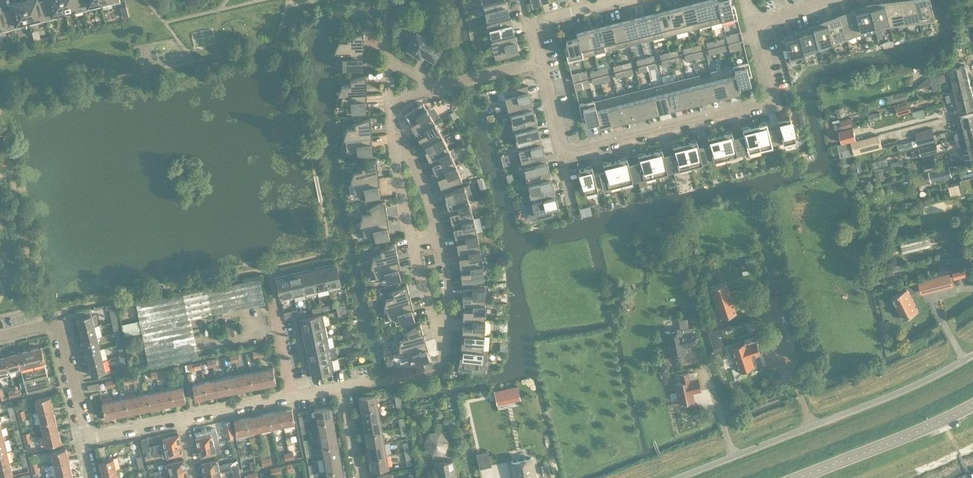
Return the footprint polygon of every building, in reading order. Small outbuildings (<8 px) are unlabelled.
[(24,1),(29,21),(38,18),(39,22),(48,20),(43,1),(37,2),(37,0),(27,0),(24,1)] [(48,20),(56,17),(55,14),(65,12),(62,0),(45,0),(43,1),(48,20)] [(65,12),(74,9),(75,13),(84,10),(81,0),(62,0),(65,12)] [(100,0),(81,0),(84,10),(92,8),(91,5),(101,2),(100,0)] [(482,7),(487,24),(509,18),(507,10),(509,9),(506,0),(505,0),(505,1),(482,7)] [(693,3),(699,27),(710,24),(704,0),(703,0),(693,3)] [(722,21),(717,1),(718,1),(717,0),(704,0),(710,24),(722,21)] [(718,1),(717,1),(722,21),(722,22),(737,18),(734,5),(731,5),(730,0),(723,0),(718,1)] [(898,0),(896,0),(883,2),(889,24),(904,23),(898,0)] [(914,0),(898,0),(904,23),(919,21),(914,0)] [(919,21),(934,19),(930,2),(930,0),(914,0),(919,21)] [(7,10),(11,29),(20,26),(19,23),(29,21),(24,1),(11,4),(12,9),(7,10)] [(889,24),(883,2),(868,3),(874,26),(889,24)] [(687,30),(699,27),(693,3),(681,6),(687,30)] [(874,26),(868,3),(854,9),(860,32),(874,26)] [(681,6),(669,9),(676,33),(687,30),(681,6)] [(2,27),(3,31),(11,29),(7,10),(1,11),(0,7),(0,28),(2,27)] [(664,36),(676,33),(669,9),(658,11),(664,36)] [(860,32),(854,9),(840,14),(846,37),(860,32)] [(658,11),(646,14),(652,39),(664,36),(658,11)] [(641,41),(652,39),(646,14),(635,17),(641,41)] [(846,37),(840,14),(826,20),(832,43),(846,37)] [(509,18),(487,24),(491,42),(514,36),(514,35),(512,27),(513,27),(511,17),(509,18)] [(635,17),(623,20),(629,44),(641,41),(635,17)] [(617,47),(629,44),(623,20),(611,23),(617,47)] [(832,43),(826,20),(812,25),(818,48),(832,43)] [(611,23),(600,26),(606,50),(617,47),(611,23)] [(812,25),(798,31),(804,53),(818,48),(812,25)] [(594,53),(606,50),(600,26),(588,29),(594,53)] [(881,27),(884,46),(893,44),(891,26),(881,27)] [(576,32),(577,37),(578,37),(582,56),(583,56),(594,53),(588,29),(576,32)] [(441,59),(446,51),(441,48),(442,47),(416,31),(415,33),(412,34),(410,37),(411,40),(406,48),(419,56),(421,53),(434,61),(437,56),(441,59)] [(804,53),(798,31),(784,36),(785,42),(789,59),(800,55),(803,54),(804,53)] [(335,50),(334,52),(336,52),(361,51),(361,46),(363,46),(364,32),(347,36),(347,40),(339,40),(338,42),(337,44),(336,46),(335,48),(335,50)] [(742,38),(741,32),(726,36),(727,42),(742,38)] [(514,36),(491,42),(495,60),(520,53),(519,52),(518,53),(516,45),(517,44),(515,35),(514,35),(514,36)] [(583,57),(583,56),(582,56),(578,37),(577,37),(566,40),(567,47),(564,47),(568,60),(583,57)] [(730,51),(744,47),(745,47),(743,41),(728,45),(730,51)] [(336,52),(337,63),(342,63),(342,69),(361,68),(361,51),(336,52)] [(733,65),(733,66),(738,85),(739,85),(750,82),(748,75),(751,75),(748,61),(733,65)] [(947,80),(952,79),(968,75),(966,64),(945,70),(947,80)] [(733,66),(722,69),(728,93),(740,90),(739,85),(738,85),(733,66)] [(716,96),(728,93),(722,69),(710,72),(711,76),(716,96)] [(586,71),(572,74),(571,75),(573,81),(588,77),(586,71)] [(338,94),(337,96),(340,96),(364,94),(364,88),(366,88),(366,74),(349,80),(350,84),(342,84),(341,86),(340,88),(339,90),(338,92),(338,94)] [(693,102),(704,99),(699,79),(700,78),(699,74),(687,77),(693,102)] [(919,87),(931,84),(939,82),(937,75),(930,77),(927,78),(919,84),(919,87)] [(971,85),(968,75),(952,79),(955,89),(971,85)] [(711,76),(700,78),(699,79),(704,99),(716,96),(711,76)] [(687,77),(675,80),(681,104),(693,102),(687,77)] [(575,90),(576,90),(590,86),(588,80),(573,84),(575,90)] [(664,87),(670,107),(681,104),(675,80),(663,83),(664,87)] [(663,83),(652,86),(653,90),(658,110),(670,107),(664,87),(663,83)] [(505,99),(508,109),(531,103),(531,104),(532,103),(530,94),(529,94),(527,86),(528,86),(528,85),(503,91),(501,92),(500,94),(501,99),(503,100),(505,99)] [(971,85),(955,89),(951,90),(952,93),(946,95),(947,102),(953,100),(957,99),(972,95),(971,85)] [(652,86),(640,89),(646,113),(658,110),(653,90),(652,86)] [(635,116),(646,113),(640,89),(629,92),(635,116)] [(629,92),(617,95),(623,119),(635,116),(629,92)] [(887,95),(888,102),(900,99),(899,92),(887,95)] [(340,96),(341,107),(346,106),(346,112),(366,111),(364,94),(340,96)] [(605,98),(611,122),(623,119),(617,95),(605,98)] [(953,100),(955,111),(972,107),(972,95),(957,99),(953,100)] [(611,122),(605,98),(594,101),(599,120),(598,120),(599,125),(611,122)] [(587,123),(598,120),(599,120),(594,101),(594,100),(579,104),(582,117),(585,116),(587,123)] [(416,132),(434,122),(430,115),(423,102),(405,114),(413,127),(412,127),(415,133),(416,133),(416,132)] [(508,109),(512,126),(535,121),(537,121),(534,111),(533,112),(531,104),(531,103),(508,109)] [(908,104),(896,107),(898,114),(910,111),(908,104)] [(964,126),(972,124),(972,113),(957,117),(959,127),(964,126)] [(779,129),(774,130),(778,144),(783,143),(795,140),(795,139),(796,139),(796,138),(797,138),(797,137),(798,137),(798,136),(798,135),(798,134),(797,133),(796,132),(795,132),(794,132),(793,132),(790,117),(790,116),(789,116),(789,117),(783,118),(783,117),(777,118),(779,129)] [(343,140),(345,140),(345,139),(370,136),(369,131),(371,131),(370,117),(351,124),(352,127),(347,128),(346,130),(345,132),(344,134),(344,136),(343,138),(343,140)] [(841,128),(853,125),(851,117),(840,120),(841,128)] [(841,128),(839,119),(833,120),(835,130),(841,128)] [(537,129),(535,121),(512,126),(517,144),(540,138),(540,139),(541,138),(539,129),(537,129)] [(772,146),(778,144),(774,130),(769,132),(766,121),(760,123),(760,124),(754,125),(760,149),(772,146)] [(416,132),(416,133),(420,140),(419,140),(422,146),(423,146),(423,145),(442,136),(438,129),(434,122),(416,132)] [(964,126),(965,131),(955,134),(956,139),(972,135),(972,124),(964,126)] [(748,152),(760,149),(754,125),(748,127),(748,126),(742,127),(744,134),(738,136),(743,153),(748,152)] [(859,137),(857,127),(843,130),(846,141),(859,137)] [(917,138),(934,134),(932,128),(916,132),(917,138)] [(725,133),(719,134),(725,157),(742,153),(743,153),(738,136),(733,137),(731,130),(725,131),(725,133)] [(710,147),(704,148),(708,162),(712,160),(712,161),(725,157),(719,134),(713,136),(713,134),(707,136),(710,147)] [(878,134),(840,143),(843,157),(882,147),(878,134)] [(935,140),(934,134),(917,138),(919,145),(935,140)] [(956,139),(957,143),(958,143),(959,145),(962,144),(963,148),(969,147),(972,146),(972,135),(956,139)] [(345,139),(345,140),(346,150),(352,150),(352,156),(372,153),(370,136),(345,139)] [(423,145),(423,146),(427,153),(426,154),(429,160),(430,159),(449,150),(446,143),(442,136),(423,145)] [(544,156),(545,156),(543,146),(542,147),(540,139),(540,138),(517,144),(521,161),(544,156)] [(690,141),(684,143),(690,166),(701,163),(708,162),(704,148),(703,145),(698,146),(696,139),(690,140),(690,141)] [(675,155),(669,157),(673,170),(677,169),(677,170),(690,166),(684,143),(678,145),(678,143),(672,145),(675,155)] [(938,150),(936,144),(920,148),(921,155),(938,150)] [(656,150),(649,152),(655,175),(666,172),(673,170),(669,157),(664,158),(661,148),(655,149),(656,150)] [(435,173),(436,173),(455,164),(452,157),(449,150),(430,159),(433,167),(432,167),(435,173)] [(957,151),(950,153),(952,161),(959,160),(957,151)] [(642,178),(655,175),(649,152),(643,153),(643,152),(637,154),(639,161),(634,162),(638,179),(642,178)] [(546,164),(544,156),(521,161),(525,179),(548,173),(549,174),(550,173),(547,164),(546,164)] [(621,159),(615,161),(620,184),(631,181),(638,179),(634,162),(628,163),(626,156),(620,158),(621,159)] [(934,157),(923,160),(924,168),(936,165),(934,157)] [(350,183),(352,183),(352,182),(377,178),(376,173),(378,173),(377,159),(358,167),(358,170),(353,171),(353,173),(352,175),(351,177),(351,179),(350,181),(350,183)] [(607,187),(620,184),(615,161),(608,162),(608,161),(602,162),(604,170),(599,171),(599,174),(603,188),(607,187)] [(461,180),(461,179),(459,172),(455,164),(436,173),(439,181),(438,181),(441,187),(452,183),(461,180)] [(596,190),(603,188),(599,174),(594,176),(591,165),(585,167),(586,168),(580,169),(579,169),(579,170),(583,185),(582,185),(581,186),(581,187),(580,188),(580,189),(581,190),(582,191),(583,192),(584,192),(585,192),(585,193),(596,190)] [(950,167),(930,172),(931,181),(952,176),(950,167)] [(857,169),(845,172),(846,178),(858,175),(857,169)] [(882,170),(876,172),(878,180),(884,178),(882,170)] [(553,191),(554,191),(552,181),(551,182),(549,174),(548,173),(525,179),(530,196),(553,191)] [(483,176),(477,177),(480,187),(486,186),(483,176)] [(972,191),(972,190),(972,176),(961,180),(964,193),(972,191)] [(352,182),(352,183),(354,193),(359,193),(360,198),(379,195),(377,178),(352,182)] [(949,184),(952,194),(963,191),(961,181),(949,184)] [(448,208),(469,202),(473,200),(471,192),(468,185),(457,188),(446,192),(444,193),(447,202),(446,202),(448,208),(449,208),(448,208)] [(896,197),(904,195),(902,186),(894,189),(896,197)] [(555,199),(553,191),(530,196),(533,208),(530,210),(528,213),(529,217),(532,219),(536,220),(552,215),(551,210),(559,208),(556,199),(555,199)] [(362,225),(386,220),(385,215),(387,214),(385,201),(366,209),(367,213),(362,214),(361,216),(361,218),(360,220),(360,222),(359,224),(359,226),(362,226),(362,225)] [(448,208),(449,208),(451,216),(450,216),(452,223),(453,222),(452,222),(473,217),(471,209),(469,202),(448,208)] [(590,206),(580,208),(582,216),(592,214),(590,206)] [(909,207),(878,214),(880,222),(911,214),(909,207)] [(960,217),(961,223),(972,220),(972,214),(960,217)] [(452,222),(453,222),(455,230),(454,231),(455,237),(456,237),(477,232),(475,225),(473,217),(452,222)] [(362,225),(362,226),(364,236),(369,235),(370,241),(389,237),(386,220),(362,225)] [(458,252),(459,252),(459,251),(480,248),(478,240),(477,232),(456,237),(458,245),(457,245),(458,252)] [(903,250),(931,247),(930,236),(902,239),(903,250)] [(371,266),(371,269),(373,268),(397,261),(395,256),(397,256),(395,242),(379,250),(381,254),(373,256),(372,258),(372,260),(371,262),(371,264),(371,266)] [(461,266),(482,264),(482,261),(481,256),(480,248),(459,251),(459,252),(460,260),(459,260),(460,267),(461,267),(461,266)] [(956,270),(972,266),(970,259),(968,258),(954,261),(956,270)] [(373,268),(376,278),(381,277),(382,283),(401,278),(397,261),(373,268)] [(939,273),(952,270),(951,263),(938,266),(939,273)] [(332,264),(323,266),(329,289),(341,286),(336,265),(332,266),(332,264)] [(461,266),(461,267),(462,275),(461,275),(461,282),(484,280),(483,272),(482,264),(461,266)] [(312,270),(317,292),(329,289),(323,266),(315,268),(315,269),(312,270)] [(969,267),(951,272),(953,278),(963,276),(962,275),(965,275),(965,273),(968,272),(968,271),(970,270),(969,267)] [(300,271),(305,294),(317,292),(312,270),(309,271),(308,269),(300,271)] [(289,276),(294,297),(305,294),(300,271),(292,273),(292,275),(289,276)] [(294,297),(289,276),(285,276),(285,275),(275,277),(277,286),(278,286),(281,300),(294,297)] [(780,277),(773,280),(777,291),(784,289),(780,277)] [(925,280),(928,290),(940,287),(938,277),(925,280)] [(136,303),(148,366),(198,356),(191,319),(265,304),(260,278),(136,303)] [(726,281),(710,286),(720,317),(724,316),(732,313),(736,312),(732,301),(729,291),(726,281)] [(384,310),(386,310),(386,309),(409,302),(408,297),(410,296),(407,283),(389,293),(390,296),(385,298),(385,300),(384,302),(384,304),(384,306),(384,308),(384,310)] [(462,304),(464,304),(485,303),(485,295),(484,287),(463,288),(463,297),(462,297),(462,304)] [(892,297),(903,319),(918,311),(907,289),(892,297)] [(779,295),(767,299),(772,315),(784,311),(779,295)] [(386,309),(386,310),(389,320),(394,318),(396,324),(414,318),(409,302),(386,309)] [(462,319),(464,319),(464,318),(485,319),(485,311),(485,303),(464,304),(464,312),(463,312),(462,319)] [(90,308),(76,312),(78,317),(92,314),(91,314),(90,308)] [(297,311),(297,309),(284,312),(285,318),(298,316),(297,311)] [(78,317),(81,329),(94,326),(92,314),(78,317)] [(304,330),(325,325),(323,314),(298,319),(299,323),(300,323),(302,322),(304,330)] [(462,334),(463,334),(484,335),(485,327),(485,319),(464,318),(464,319),(463,327),(462,327),(462,334)] [(686,318),(679,319),(680,328),(688,327),(686,318)] [(399,352),(401,351),(401,350),(424,342),(422,337),(424,336),(420,323),(407,332),(403,334),(404,337),(400,339),(399,341),(399,344),(398,347),(398,349),(399,352)] [(302,338),(303,341),(327,336),(325,325),(304,330),(305,337),(303,338),(302,338)] [(83,340),(97,337),(94,326),(81,329),(83,340)] [(665,331),(669,356),(686,353),(684,346),(697,344),(694,326),(665,331)] [(708,333),(713,349),(722,346),(718,335),(725,333),(723,326),(708,332),(707,332),(708,333)] [(461,349),(462,349),(483,351),(484,343),(484,335),(463,334),(462,342),(461,342),(461,349)] [(307,345),(308,352),(326,348),(326,349),(330,348),(327,336),(303,341),(304,345),(307,345)] [(86,351),(100,348),(97,337),(83,340),(86,351)] [(756,341),(746,344),(745,342),(730,347),(738,372),(754,367),(751,357),(760,354),(756,341)] [(401,350),(401,351),(404,361),(409,359),(411,365),(430,358),(424,342),(401,350)] [(41,346),(17,352),(21,367),(20,367),(27,393),(51,387),(41,346)] [(89,363),(103,359),(100,348),(86,351),(89,363)] [(307,360),(308,364),(328,359),(326,349),(326,348),(308,352),(310,359),(307,360)] [(489,351),(483,351),(462,349),(461,357),(460,357),(458,370),(485,374),(489,351)] [(5,355),(10,374),(10,375),(15,374),(14,368),(20,367),(21,367),(17,352),(16,353),(14,350),(11,351),(10,354),(5,355)] [(10,374),(5,355),(3,353),(0,354),(0,377),(10,374)] [(332,358),(328,359),(308,364),(308,367),(309,367),(312,367),(313,375),(334,370),(332,358)] [(103,359),(89,363),(92,375),(106,371),(103,359)] [(666,365),(661,365),(662,373),(669,371),(668,367),(666,365)] [(273,367),(261,370),(264,385),(276,382),(273,367)] [(253,387),(264,385),(261,370),(250,372),(253,387)] [(679,403),(694,400),(692,392),(701,391),(698,378),(696,370),(679,374),(681,381),(675,383),(679,403)] [(241,389),(253,387),(250,372),(238,374),(241,389)] [(230,392),(241,389),(238,374),(227,377),(230,392)] [(219,394),(230,392),(227,377),(215,379),(219,394)] [(204,381),(207,396),(219,394),(215,379),(204,381)] [(195,399),(207,396),(204,381),(192,384),(195,399)] [(182,386),(171,388),(174,403),(186,401),(182,386)] [(520,396),(517,386),(494,391),(496,401),(503,399),(502,394),(512,392),(513,397),(520,396)] [(174,403),(171,388),(159,390),(162,405),(174,403)] [(159,390),(148,393),(151,408),(162,405),(159,390)] [(151,408),(148,393),(137,395),(140,410),(151,408)] [(361,409),(378,406),(376,393),(359,396),(361,409)] [(137,395),(125,397),(128,412),(140,410),(137,395)] [(35,400),(38,411),(53,407),(50,396),(35,400)] [(125,397),(114,400),(117,415),(128,412),(125,397)] [(105,417),(117,415),(114,400),(102,402),(105,417)] [(316,422),(333,419),(331,406),(314,409),(316,422)] [(361,409),(363,421),(380,418),(378,406),(361,409)] [(53,407),(38,411),(40,422),(55,419),(53,407)] [(280,410),(283,425),(295,423),(291,408),(280,410)] [(280,410),(268,412),(271,427),(283,425),(280,410)] [(260,430),(271,427),(268,412),(257,415),(260,430)] [(257,415),(245,417),(249,432),(260,430),(257,415)] [(237,434),(249,432),(245,417),(234,419),(237,434)] [(380,418),(363,421),(365,433),(382,430),(380,418)] [(40,422),(43,434),(58,430),(55,419),(40,422)] [(333,419),(316,422),(319,434),(335,431),(333,419)] [(230,421),(225,422),(228,437),(233,436),(230,421)] [(196,437),(198,447),(218,442),(218,443),(219,442),(216,428),(206,430),(205,426),(201,427),(202,431),(197,432),(198,437),(196,437)] [(61,442),(58,430),(43,434),(46,445),(61,442)] [(367,445),(384,442),(382,430),(365,433),(367,445)] [(428,430),(427,451),(447,452),(448,431),(428,430)] [(335,431),(319,434),(321,446),(338,443),(335,431)] [(153,450),(181,444),(179,434),(162,438),(163,442),(153,445),(154,449),(153,450)] [(144,452),(150,450),(147,439),(141,440),(144,452)] [(218,442),(198,447),(200,456),(221,452),(219,442),(218,443),(218,442)] [(370,458),(386,455),(384,442),(367,445),(370,458)] [(338,443),(321,446),(323,458),(340,455),(338,443)] [(183,453),(181,444),(153,450),(154,455),(162,453),(162,452),(165,451),(167,457),(183,453)] [(99,461),(102,472),(116,469),(113,457),(107,459),(103,446),(98,447),(101,461),(99,461)] [(54,463),(69,459),(66,448),(51,451),(54,463)] [(480,467),(492,464),(489,449),(477,452),(480,467)] [(10,463),(7,451),(0,453),(0,465),(10,463)] [(340,455),(323,458),(325,471),(342,468),(340,455)] [(389,467),(386,455),(370,458),(372,470),(389,467)] [(132,465),(138,464),(143,463),(141,456),(136,457),(137,459),(131,461),(132,465)] [(531,457),(511,461),(515,477),(535,477),(531,457)] [(69,459),(54,463),(56,474),(71,471),(69,459)] [(150,477),(151,476),(186,468),(184,459),(168,462),(169,468),(165,469),(164,468),(158,469),(158,470),(152,471),(151,467),(154,467),(153,463),(147,464),(149,472),(150,477)] [(201,462),(203,472),(223,467),(237,464),(236,460),(223,463),(223,464),(219,465),(217,459),(201,462)] [(436,477),(456,477),(453,459),(433,463),(436,477)] [(0,465),(0,477),(13,475),(10,463),(0,465)] [(203,472),(205,477),(220,477),(221,477),(220,472),(224,471),(224,472),(232,471),(234,477),(241,476),(238,464),(223,467),(203,472)] [(541,466),(543,475),(550,473),(548,464),(541,466)] [(151,476),(150,477),(167,477),(171,477),(187,477),(188,477),(186,468),(151,476)] [(325,471),(326,477),(344,477),(342,468),(325,471)] [(116,469),(102,472),(104,477),(118,477),(116,469)]
